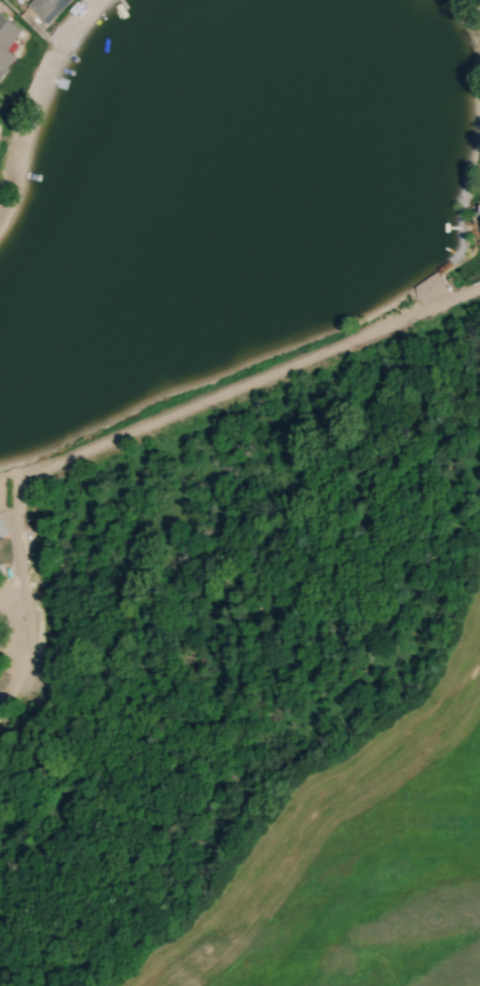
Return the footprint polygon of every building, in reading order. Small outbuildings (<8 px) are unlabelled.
[(58,12),(70,0),(47,0),(58,12)] [(3,81),(20,55),(12,50),(26,30),(0,11),(0,79),(3,81)]
